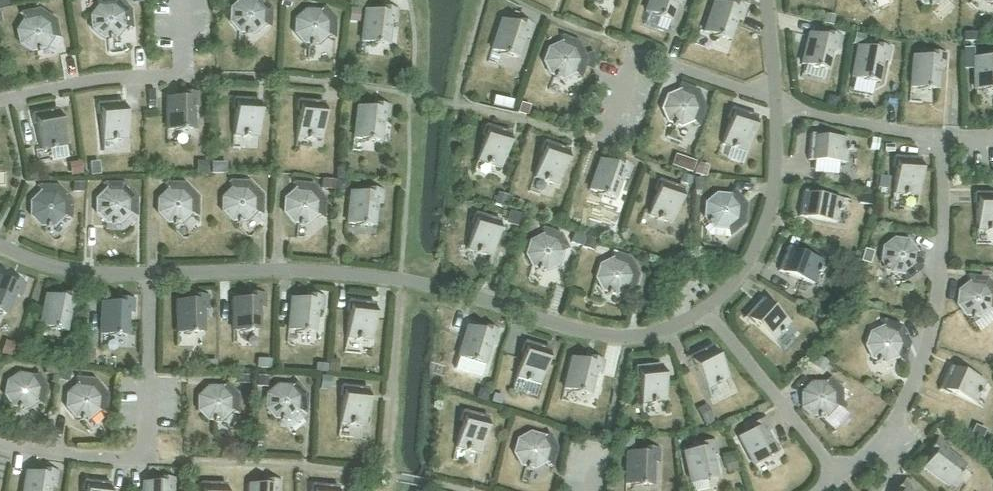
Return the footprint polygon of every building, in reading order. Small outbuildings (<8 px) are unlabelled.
[(129,9),(119,0),(95,0),(98,5),(90,16),(91,29),(101,37),(106,37),(106,39),(110,39),(110,36),(114,36),(123,26),(129,28),(130,28),(131,28),(129,9)] [(270,8),(264,0),(239,0),(230,8),(229,21),(238,31),(242,32),(242,34),(246,34),(246,32),(251,32),(261,23),(267,27),(269,27),(270,8)] [(644,11),(652,13),(652,15),(657,17),(658,16),(669,20),(676,0),(648,0),(644,11)] [(733,8),(726,6),(713,2),(703,31),(711,34),(710,35),(716,37),(716,35),(727,39),(735,18),(741,20),(745,7),(735,3),(733,8)] [(333,38),(334,18),(323,5),(317,11),(304,10),(294,19),(293,32),(302,42),(307,43),(307,45),(311,45),(311,43),(315,43),(325,34),(332,38),(333,38)] [(395,22),(397,8),(386,7),(385,12),(364,10),(360,41),(368,41),(368,43),(374,44),(374,42),(386,43),(389,21),(395,22)] [(58,38),(54,19),(37,8),(18,12),(18,13),(19,13),(23,19),(16,30),(18,43),(30,50),(34,49),(35,52),(38,51),(38,49),(42,48),(49,36),(57,38),(58,38)] [(520,26),(513,24),(500,19),(490,49),(498,51),(498,53),(503,55),(504,53),(515,57),(522,35),(529,38),(533,25),(522,21),(520,26)] [(837,49),(841,36),(830,33),(828,38),(808,33),(800,63),(808,65),(808,66),(814,68),(814,67),(825,69),(831,47),(837,49)] [(586,60),(579,41),(560,34),(560,35),(560,43),(548,48),(543,61),(549,73),(553,74),(552,77),(556,78),(556,76),(561,77),(573,72),(578,77),(578,78),(579,78),(586,60)] [(887,60),(889,47),(878,45),(877,50),(856,46),(850,76),(858,78),(858,79),(864,80),(865,79),(876,81),(880,59),(887,60)] [(944,66),(945,53),(934,52),(933,57),(912,55),(909,86),(917,87),(917,88),(923,89),(923,87),(935,88),(937,66),(944,66)] [(972,57),(973,88),(981,88),(981,89),(987,89),(987,87),(992,87),(992,56),(972,57)] [(704,108),(696,89),(678,82),(678,83),(678,91),(666,96),(661,108),(666,121),(670,122),(670,124),(673,126),(674,124),(678,125),(691,120),(696,125),(695,126),(697,126),(704,108)] [(191,105),(198,105),(198,92),(186,92),(187,97),(165,98),(165,128),(174,128),(174,130),(180,130),(180,128),(192,128),(191,105)] [(256,136),(258,99),(232,97),(231,108),(233,108),(232,135),(241,135),(241,136),(244,137),(244,135),(256,136)] [(319,138),(322,101),(296,99),(295,110),(297,110),(295,136),(304,137),(304,138),(308,139),(308,137),(319,138)] [(113,139),(125,138),(122,101),(95,103),(96,113),(98,113),(101,140),(110,139),(110,140),(113,140),(113,139)] [(388,118),(389,105),(378,103),(377,109),(356,107),(353,137),(361,138),(361,139),(367,140),(367,139),(378,140),(381,117),(388,118)] [(744,151),(755,115),(730,107),(727,117),(729,118),(721,143),(729,146),(729,147),(732,148),(733,147),(744,151)] [(52,147),(63,145),(56,108),(30,113),(32,123),(34,123),(39,149),(48,147),(48,149),(52,148),(52,147)] [(499,167),(509,131),(484,124),(481,134),(483,135),(475,160),(484,163),(484,164),(487,165),(488,164),(499,167)] [(819,136),(819,134),(809,133),(807,159),(844,163),(845,151),(846,151),(846,147),(845,147),(846,138),(819,136)] [(556,184),(568,149),(543,140),(539,150),(541,151),(533,176),(542,179),(541,180),(544,182),(545,180),(556,184)] [(916,194),(918,157),(892,156),(892,166),(894,166),(892,193),(901,193),(901,195),(904,195),(904,193),(916,194)] [(619,167),(612,164),(599,160),(588,189),(596,191),(595,193),(601,195),(602,194),(613,197),(620,176),(627,178),(631,165),(620,162),(619,167)] [(697,162),(694,173),(703,176),(706,165),(697,162)] [(670,222),(682,187),(657,179),(654,189),(656,189),(647,214),(655,217),(655,219),(658,220),(659,219),(670,222)] [(261,195),(247,180),(228,180),(228,181),(230,188),(221,197),(221,210),(230,220),(235,220),(235,222),(239,222),(239,220),(243,220),(253,211),(259,214),(261,214),(261,195)] [(135,196),(122,182),(102,181),(102,183),(105,190),(95,199),(95,212),(105,222),(109,222),(109,224),(113,224),(113,222),(118,222),(127,212),(134,215),(134,216),(135,216),(135,196)] [(197,196),(183,182),(163,181),(163,183),(164,183),(166,190),(157,199),(156,212),(166,222),(170,222),(170,224),(174,224),(174,222),(179,222),(188,213),(195,216),(196,216),(197,196)] [(324,198),(312,183),(292,181),(292,182),(293,182),(295,190),(284,198),(283,211),(292,222),(296,222),(296,224),(300,225),(300,222),(305,223),(315,214),(321,218),(323,218),(324,198)] [(70,199),(56,184),(36,184),(36,185),(37,185),(39,192),(30,202),(30,215),(39,224),(44,224),(44,227),(48,227),(48,224),(52,224),(62,215),(68,218),(68,219),(70,219),(70,199)] [(381,203),(382,190),(371,188),(370,194),(349,191),(346,222),(354,223),(354,224),(360,225),(360,224),(372,225),(374,202),(381,203)] [(743,223),(745,203),(732,188),(731,188),(732,189),(728,195),(715,194),(705,203),(703,216),(706,220),(705,221),(707,224),(709,223),(712,226),(725,227),(727,234),(728,235),(743,223)] [(812,193),(813,191),(802,189),(798,215),(834,222),(836,211),(838,211),(838,207),(837,207),(839,198),(812,193)] [(973,192),(973,202),(975,202),(975,229),(984,229),(984,231),(988,230),(988,229),(992,229),(992,192),(973,192)] [(519,213),(507,210),(504,222),(516,225),(519,213)] [(489,255),(499,219),(473,212),(470,222),(472,223),(465,248),(474,251),(474,252),(477,253),(478,252),(489,255)] [(568,251),(559,233),(541,226),(540,228),(541,228),(541,235),(529,241),(525,254),(531,266),(535,267),(535,269),(539,271),(539,268),(544,270),(555,264),(561,268),(561,269),(562,269),(568,251)] [(914,250),(905,241),(892,239),(882,247),(880,261),(883,264),(881,266),(884,269),(886,267),(888,271),(902,272),(903,279),(903,280),(904,281),(919,268),(922,252),(914,250)] [(796,251),(796,249),(786,245),(777,270),(812,283),(816,272),(817,273),(819,269),(817,269),(821,260),(796,251)] [(638,274),(629,257),(611,250),(610,251),(611,252),(611,259),(599,265),(595,278),(601,290),(605,291),(605,293),(609,294),(609,292),(614,294),(625,287),(631,292),(631,293),(632,293),(638,274)] [(986,276),(966,274),(966,275),(968,282),(958,290),(956,304),(964,314),(969,315),(968,317),(972,318),(973,315),(977,316),(988,308),(992,311),(992,286),(986,276)] [(12,284),(0,279),(0,312),(4,314),(13,293),(19,295),(24,283),(14,279),(12,284)] [(75,309),(78,296),(67,293),(66,299),(45,295),(39,325),(47,326),(46,328),(52,329),(53,328),(64,330),(69,308),(75,309)] [(257,306),(264,306),(264,293),(252,293),(252,298),(231,299),(231,329),(240,329),(240,331),(246,331),(246,329),(257,329),(257,306)] [(201,308),(207,308),(207,295),(196,295),(196,300),(175,300),(175,331),(183,331),(183,332),(189,332),(189,331),(201,331),(201,308)] [(322,309),(323,296),(312,295),(311,300),(290,298),(287,329),(295,329),(295,331),(301,331),(301,330),(313,331),(315,308),(322,309)] [(780,331),(788,322),(761,297),(743,317),(751,324),(752,322),(771,340),(778,334),(779,334),(781,332),(780,331)] [(133,312),(133,298),(122,298),(122,303),(100,302),(99,333),(107,333),(107,335),(113,335),(113,334),(125,334),(126,311),(133,312)] [(369,339),(373,302),(347,300),(346,310),(348,310),(345,337),(354,338),(354,339),(358,340),(358,338),(369,339)] [(908,343),(900,325),(881,318),(881,319),(881,327),(869,333),(865,345),(871,357),(875,359),(874,361),(878,362),(879,360),(883,361),(895,356),(900,361),(901,362),(908,343)] [(457,356),(454,368),(478,375),(482,363),(486,351),(489,341),(495,343),(499,330),(488,327),(487,332),(479,330),(466,326),(457,356)] [(538,384),(548,348),(523,340),(520,351),(522,351),(514,377),(523,379),(523,381),(526,382),(527,380),(538,384)] [(9,355),(12,343),(4,341),(1,352),(9,355)] [(716,383),(726,377),(709,344),(686,357),(691,366),(692,365),(705,389),(713,384),(713,386),(716,384),(716,383)] [(89,359),(90,350),(81,349),(81,358),(89,359)] [(600,373),(603,360),(592,357),(591,362),(570,357),(563,388),(571,389),(571,391),(577,392),(577,391),(588,393),(594,371),(600,373)] [(336,372),(337,360),(329,359),(328,371),(336,372)] [(652,401),(664,400),(660,363),(633,366),(634,376),(636,376),(639,403),(649,402),(649,403),(652,403),(652,401)] [(978,391),(983,381),(949,365),(938,389),(947,394),(948,392),(972,403),(976,394),(977,395),(979,392),(978,391)] [(42,406),(46,386),(37,372),(30,376),(17,374),(6,381),(4,394),(11,405),(15,406),(15,408),(19,409),(19,407),(24,408),(35,401),(41,405),(40,405),(42,406)] [(106,394),(94,378),(74,376),(74,377),(76,385),(66,393),(65,406),(74,417),(78,417),(78,419),(82,420),(82,417),(87,418),(97,409),(103,413),(104,413),(106,394)] [(841,408),(840,388),(828,376),(823,382),(810,383),(801,393),(801,406),(811,415),(815,415),(816,417),(820,417),(819,415),(824,414),(833,405),(840,407),(840,408),(841,408)] [(237,413),(237,393),(225,381),(220,386),(207,387),(197,396),(197,409),(206,419),(211,419),(211,421),(215,422),(215,419),(219,419),(229,410),(235,413),(237,413)] [(304,414),(306,394),(295,381),(289,386),(276,385),(266,394),(265,407),(273,417),(278,418),(278,420),(282,420),(282,418),(286,418),(296,410),(303,413),(303,414),(304,414)] [(363,424),(366,387),(340,385),(339,395),(341,395),(338,422),(348,423),(347,424),(351,424),(351,423),(363,424)] [(476,392),(475,397),(483,400),(486,391),(481,389),(476,392)] [(498,404),(500,397),(489,394),(488,401),(498,404)] [(478,452),(487,416),(461,410),(459,420),(461,421),(454,447),(463,449),(463,450),(466,451),(467,450),(478,452)] [(764,431),(770,428),(764,416),(754,421),(756,426),(737,436),(752,464),(759,460),(760,461),(765,458),(765,457),(775,451),(764,431)] [(551,466),(556,447),(548,432),(541,436),(529,433),(517,439),(513,452),(520,464),(524,465),(523,467),(527,468),(528,466),(532,467),(544,461),(549,465),(549,466),(551,466)] [(944,450),(948,445),(937,437),(930,446),(935,449),(922,467),(947,485),(952,478),(953,479),(956,474),(955,473),(962,464),(944,450)] [(710,454),(716,452),(714,439),(702,442),(704,447),(683,452),(689,482),(697,480),(697,481),(703,480),(703,479),(715,476),(710,454)] [(658,461),(658,448),(647,447),(647,453),(625,452),(624,483),(633,483),(632,484),(638,485),(639,483),(650,484),(651,461),(658,461)] [(57,471),(46,469),(45,475),(24,471),(21,490),(48,490),(49,483),(55,484),(57,471)] [(174,477),(163,477),(163,482),(141,482),(141,490),(167,490),(174,490),(174,477)] [(914,487),(905,478),(897,486),(901,490),(899,490),(911,490),(914,487)] [(280,480),(269,479),(269,485),(247,484),(247,490),(280,490),(280,480)] [(108,482),(82,480),(81,490),(83,490),(107,490),(108,482)] [(224,483),(198,482),(198,490),(224,490),(224,483)]
